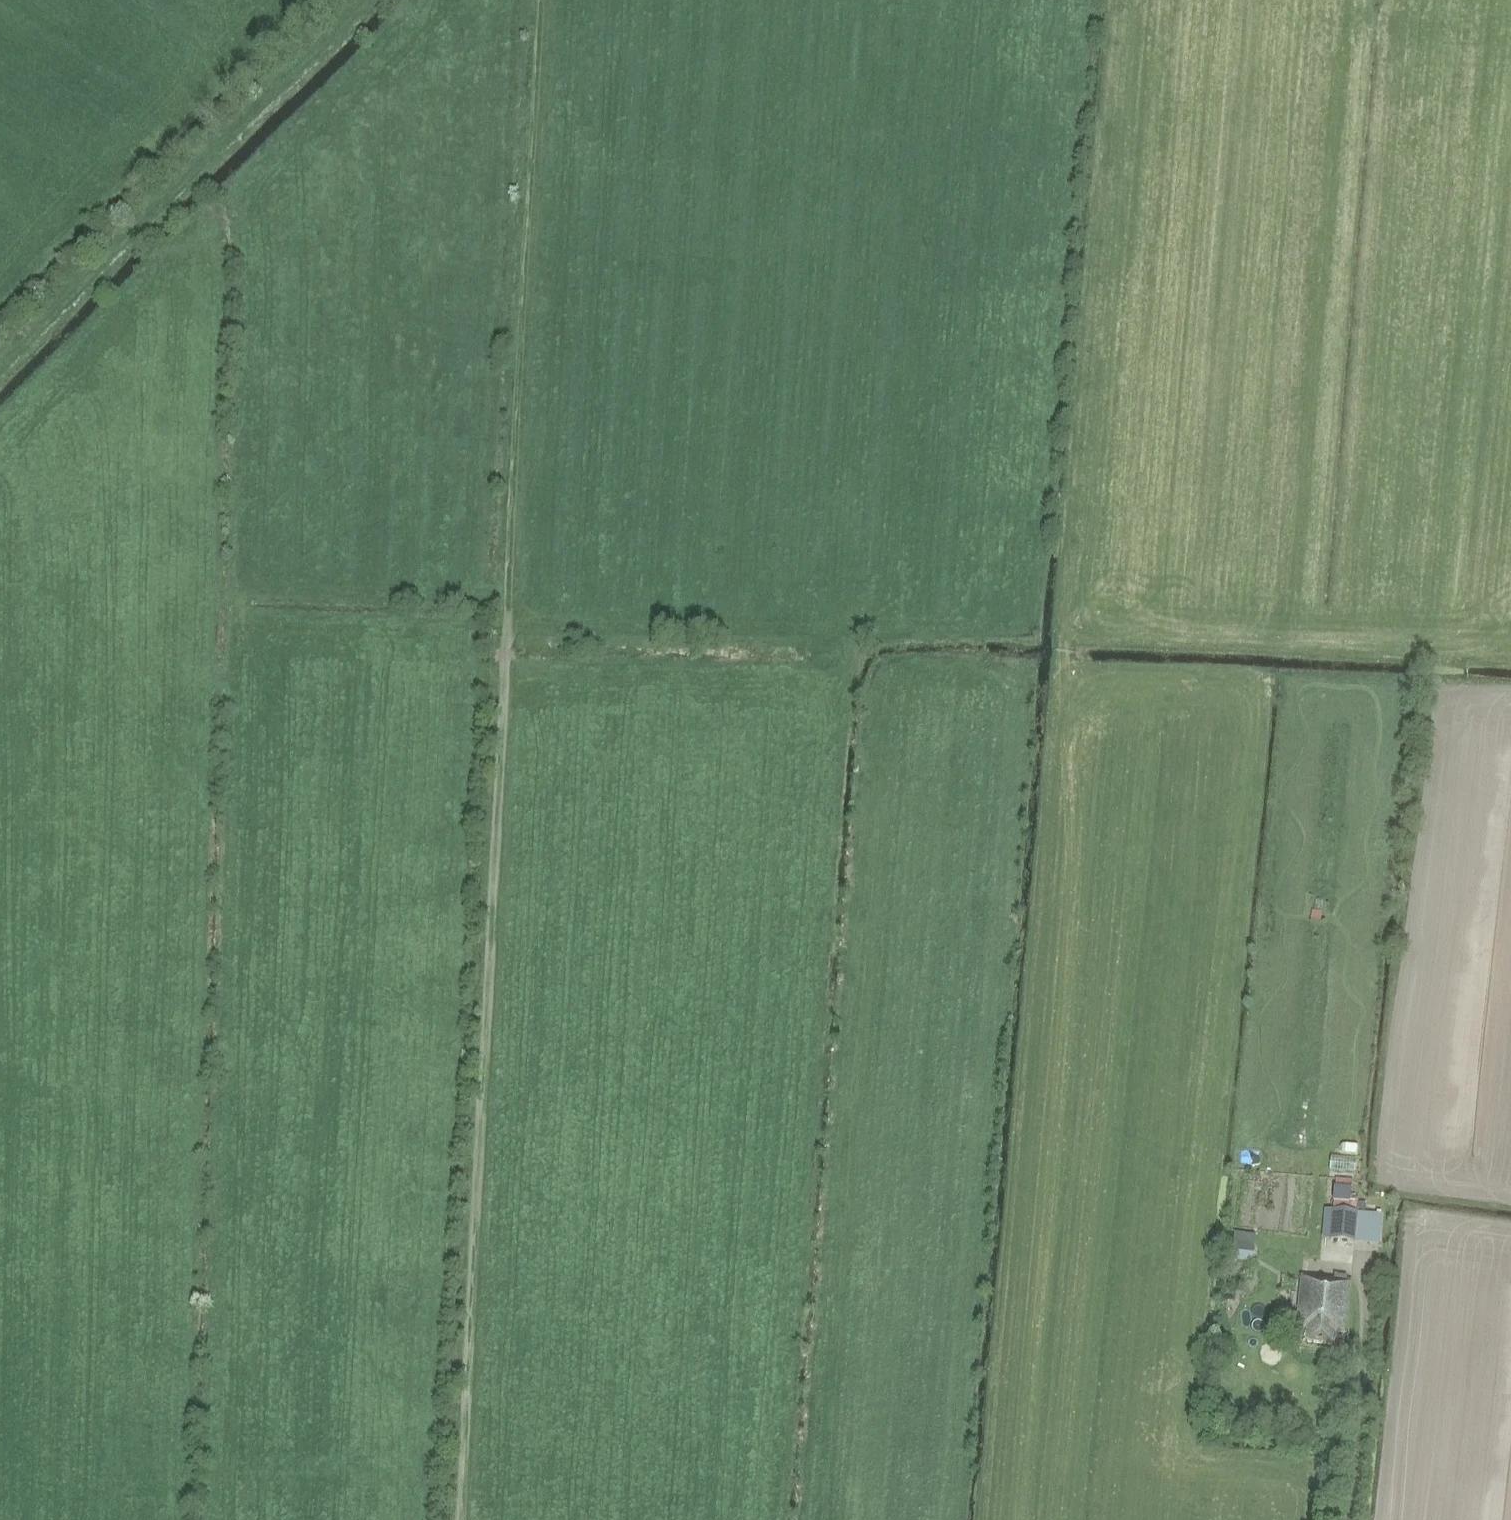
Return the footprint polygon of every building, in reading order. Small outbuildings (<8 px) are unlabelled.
[(1332,1200),(1349,1201),(1350,1186),(1333,1185),(1332,1200)] [(1355,1216),(1333,1214),(1331,1240),(1353,1242),(1355,1216)] [(1232,1259),(1252,1262),(1254,1248),(1234,1245),(1232,1259)] [(1346,1336),(1351,1283),(1317,1280),(1317,1282),(1301,1280),(1296,1331),(1306,1332),(1305,1344),(1335,1347),(1337,1336),(1346,1336)]
